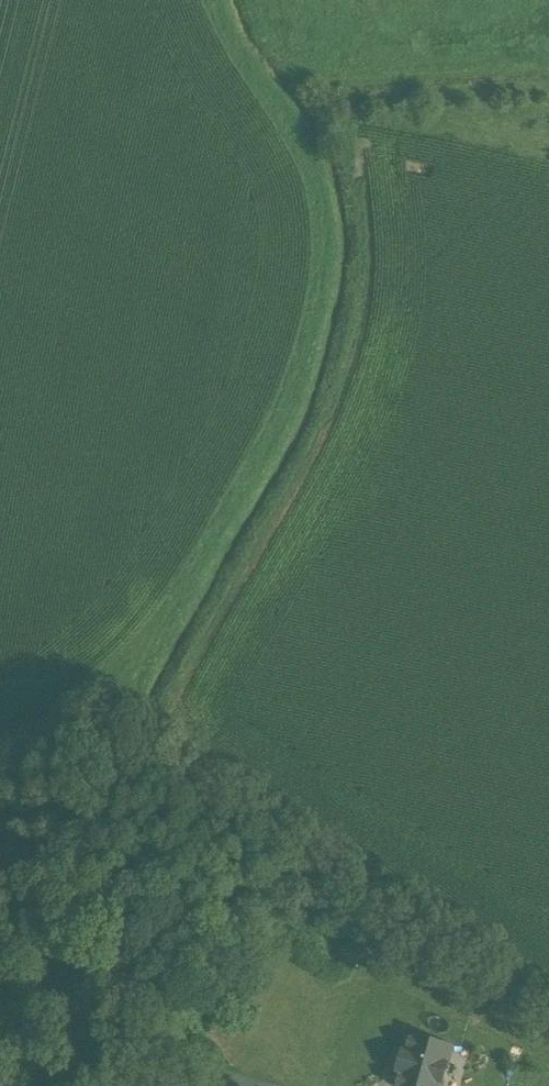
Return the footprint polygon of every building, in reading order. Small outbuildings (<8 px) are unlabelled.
[(406,1038),(393,1085),(459,1085),(468,1055),(406,1038)]
